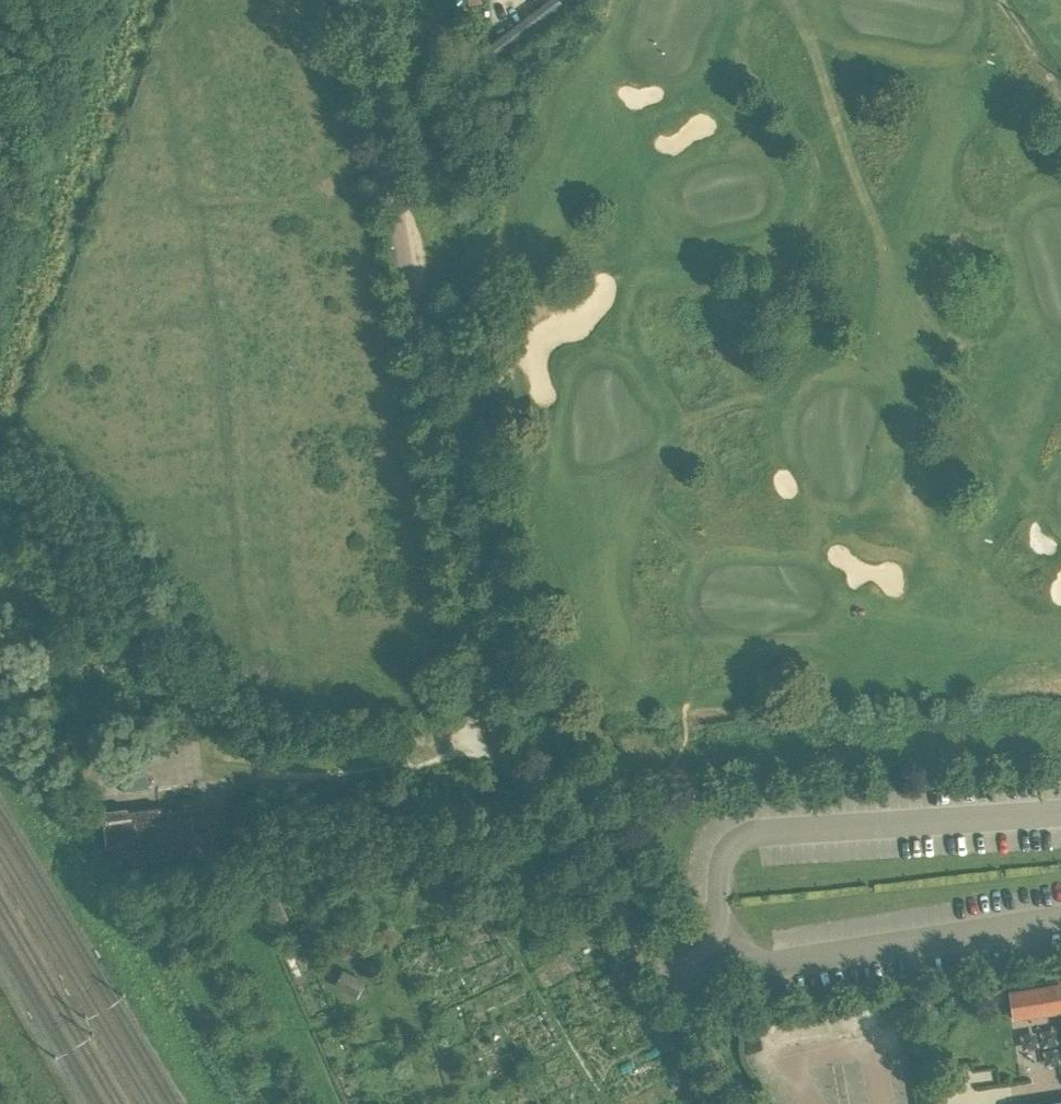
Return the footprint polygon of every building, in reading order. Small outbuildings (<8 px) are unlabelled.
[(568,10),(562,0),(550,0),(492,39),(503,54),(568,10)] [(201,807),(196,808),(162,812),(161,807),(109,814),(116,865),(220,852),(201,807)] [(337,987),(356,997),(363,983),(344,973),(337,987)] [(1007,991),(1011,1019),(1060,1011),(1060,983),(1007,991)] [(1023,1029),(1024,1065),(1060,1065),(1060,1062),(1060,1028),(1023,1029)]
